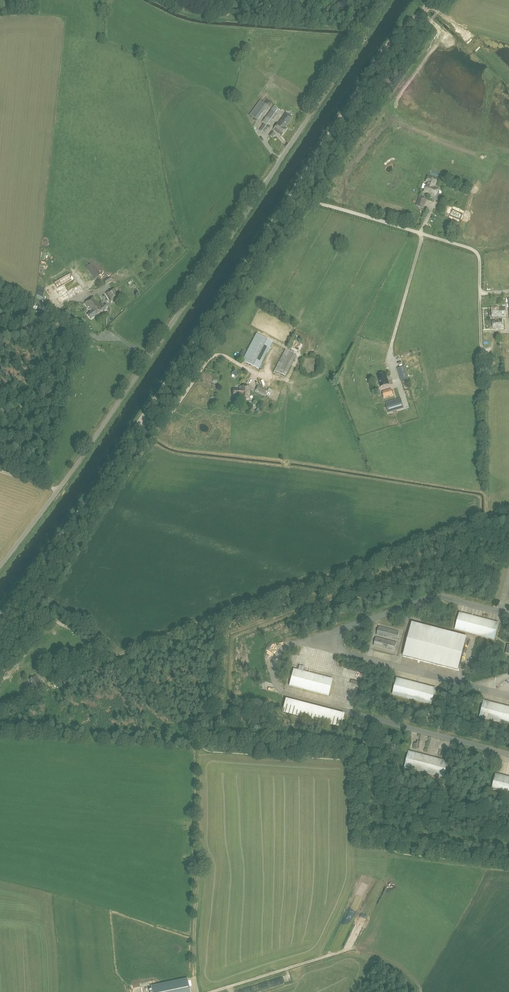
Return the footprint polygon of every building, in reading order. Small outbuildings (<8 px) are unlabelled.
[(261,122),(270,106),(263,102),(254,118),(261,122)] [(273,106),(262,122),(264,123),(269,127),(280,111),(273,106)] [(279,122),(274,130),(282,136),(287,128),(283,125),(285,124),(287,125),(292,117),(287,113),(281,121),(280,123),(279,122)] [(424,192),(435,196),(438,189),(433,187),(434,185),(435,185),(437,180),(428,176),(425,182),(427,183),(427,184),(424,192)] [(423,199),(416,196),(413,205),(420,208),(423,199)] [(73,276),(57,286),(60,290),(76,280),(73,276)] [(85,291),(82,285),(72,290),(75,296),(85,291)] [(115,288),(105,293),(110,301),(120,296),(115,288)] [(91,312),(87,314),(91,319),(108,306),(106,304),(104,305),(102,302),(99,304),(94,297),(85,303),(91,312)] [(495,318),(495,320),(492,320),(493,329),(503,328),(502,319),(499,319),(499,316),(506,316),(505,307),(492,308),(492,319),(495,318)] [(256,334),(242,361),(259,369),(273,342),(256,334)] [(285,349),(274,371),(285,377),(296,355),(285,349)] [(404,366),(398,368),(401,381),(408,379),(404,366)] [(386,374),(377,376),(381,387),(389,385),(386,374)] [(404,384),(394,387),(397,395),(398,394),(399,397),(407,394),(404,384)] [(256,391),(266,396),(268,391),(259,386),(256,391)] [(233,395),(234,394),(234,396),(241,396),(241,399),(249,399),(249,387),(240,387),(240,389),(234,389),(234,391),(233,391),(233,395)] [(393,395),(391,388),(382,391),(384,398),(393,395)] [(401,398),(385,403),(388,413),(404,409),(401,398)] [(494,639),(498,623),(459,613),(455,629),(494,639)] [(412,625),(404,654),(459,668),(466,639),(412,625)] [(379,627),(377,635),(389,638),(391,630),(379,627)] [(393,631),(391,639),(397,640),(399,632),(393,631)] [(376,638),(374,646),(386,649),(388,641),(376,638)] [(390,641),(388,650),(394,651),(396,643),(390,641)] [(289,685),(328,695),(332,679),(294,669),(289,685)] [(37,680),(40,679),(38,675),(31,680),(38,692),(45,687),(42,682),(39,684),(37,680)] [(397,678),(393,694),(431,704),(436,688),(397,678)] [(341,728),(344,716),(285,701),(282,713),(341,728)] [(484,701),(480,717),(508,725),(508,707),(484,701)] [(444,778),(448,762),(409,752),(405,768),(444,778)] [(496,774),(492,789),(508,794),(508,777),(496,774)] [(187,978),(151,986),(153,991),(190,991),(187,978)]
